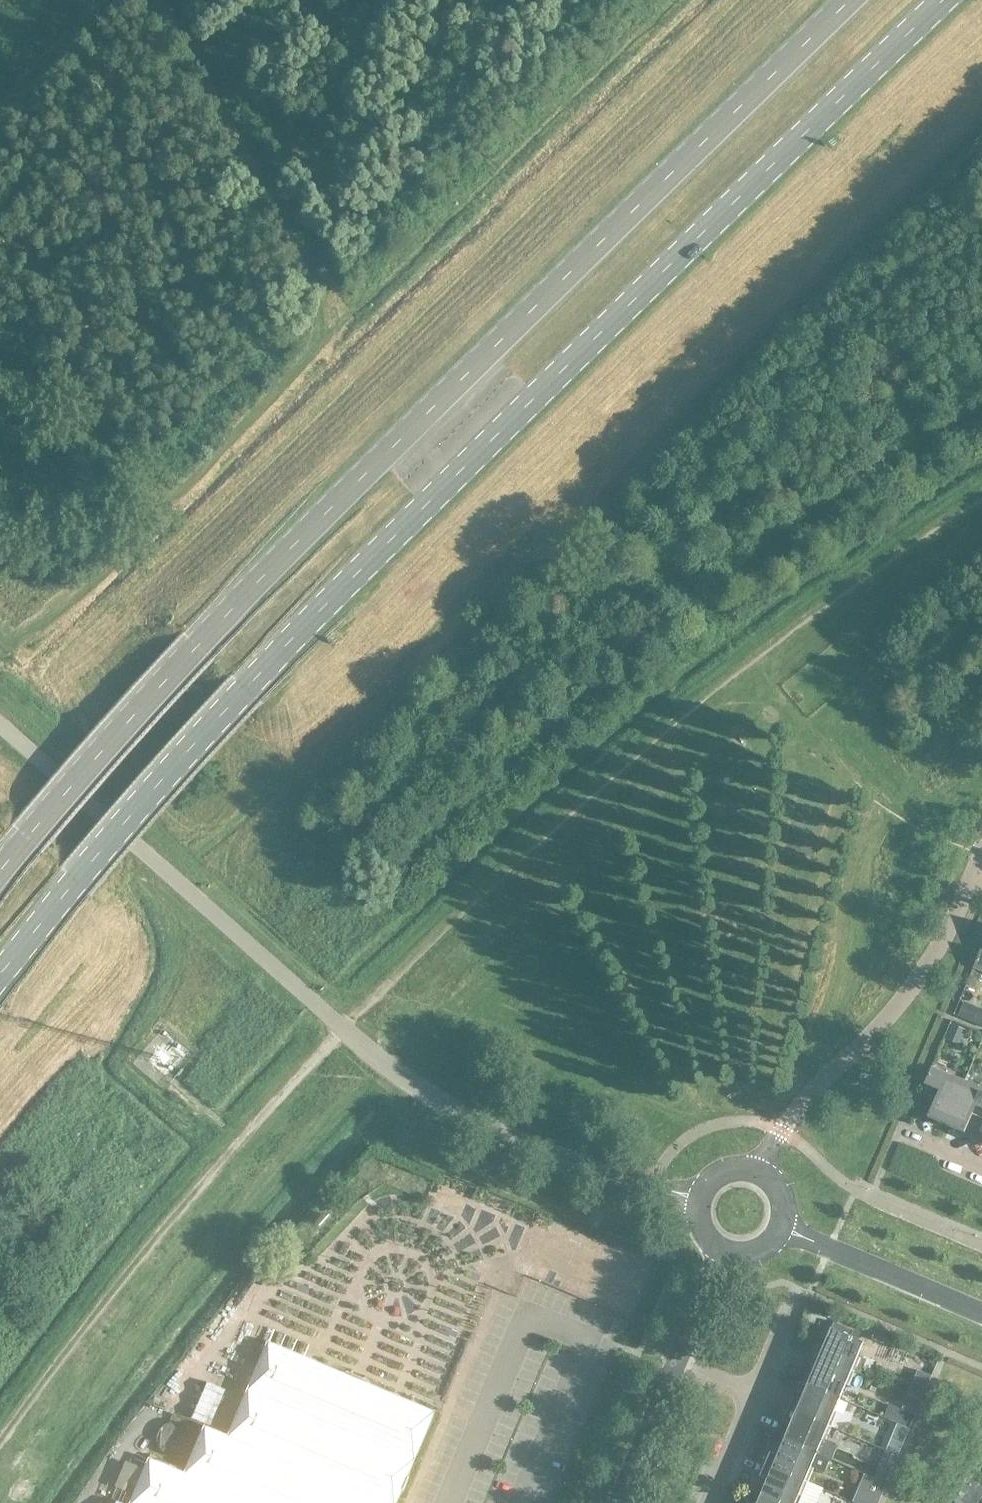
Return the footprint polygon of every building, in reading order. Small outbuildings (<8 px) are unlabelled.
[(980,950),(972,967),(981,971),(981,951),(980,950)] [(970,1021),(981,1026),(981,1009),(977,1007),(970,1021)] [(951,1022),(944,1038),(958,1044),(965,1028),(951,1022)] [(964,1081),(930,1067),(923,1084),(927,1086),(918,1106),(929,1111),(927,1117),(945,1125),(964,1081)] [(964,1081),(945,1125),(963,1133),(966,1126),(976,1131),(981,1117),(981,1089),(964,1081)] [(815,1341),(810,1353),(853,1372),(859,1358),(856,1356),(862,1342),(849,1337),(852,1330),(833,1322),(823,1344),(815,1341)] [(435,1412),(267,1341),(227,1435),(203,1425),(184,1472),(148,1457),(129,1502),(396,1502),(435,1412)] [(853,1372),(810,1353),(805,1366),(813,1369),(806,1384),(839,1398),(845,1384),(848,1386),(853,1372)] [(839,1398),(806,1384),(800,1400),(792,1396),(787,1409),(830,1427),(836,1413),(833,1412),(839,1398)] [(909,1386),(906,1394),(921,1400),(924,1392),(909,1386)] [(889,1404),(883,1416),(895,1422),(901,1409),(889,1404)] [(830,1427),(787,1409),(781,1421),(789,1424),(783,1440),(815,1453),(828,1458),(834,1444),(824,1440),(830,1427)] [(815,1453),(783,1440),(777,1455),(768,1452),(763,1464),(807,1482),(813,1468),(810,1467),(815,1453)] [(889,1441),(885,1449),(897,1454),(901,1446),(889,1441)] [(882,1449),(877,1462),(892,1469),(897,1456),(882,1449)] [(763,1464),(758,1476),(766,1480),(760,1495),(779,1502),(794,1502),(798,1495),(801,1496),(807,1482),(763,1464)] [(851,1501),(856,1502),(877,1502),(885,1483),(863,1473),(851,1501)] [(957,1500),(961,1502),(972,1502),(959,1494),(957,1500)] [(760,1495),(756,1502),(779,1502),(760,1495)]
